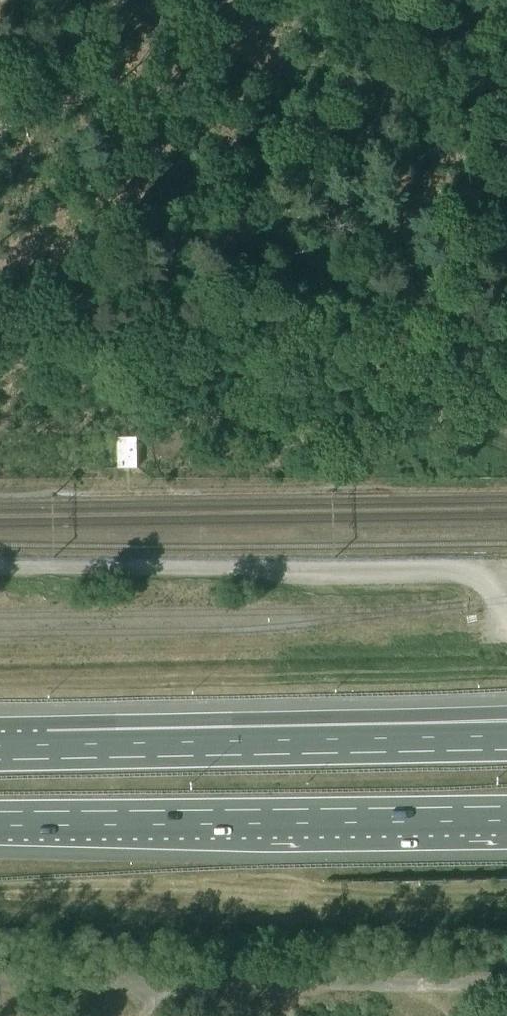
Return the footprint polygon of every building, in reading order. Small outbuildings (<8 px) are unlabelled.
[(118,437),(118,468),(137,468),(137,437),(118,437)]
